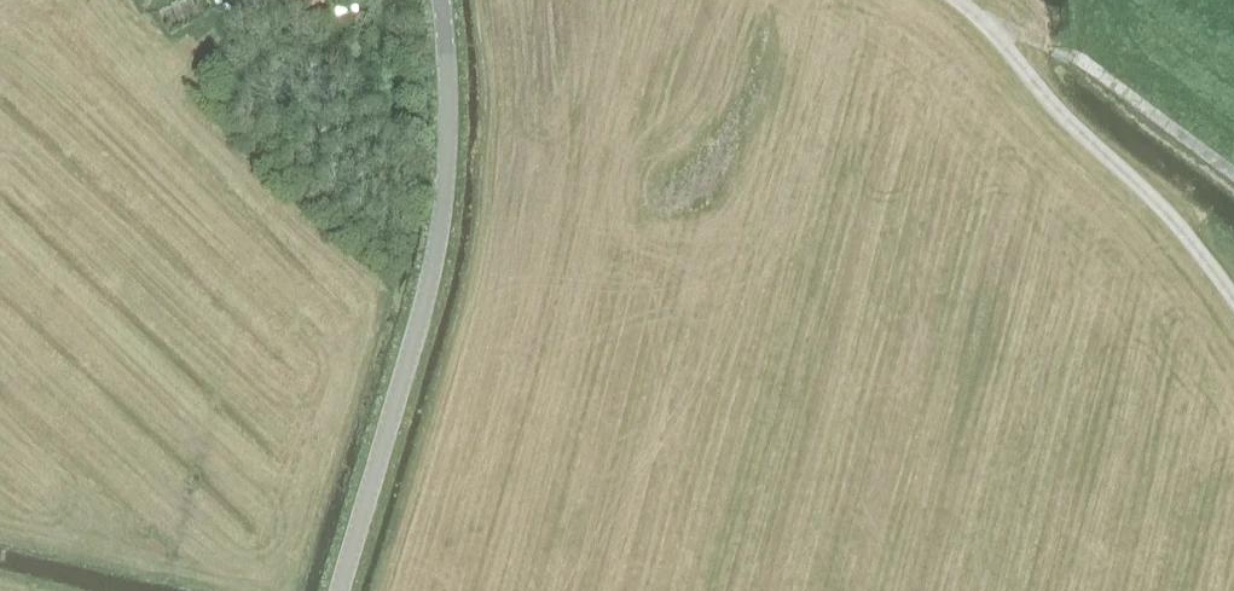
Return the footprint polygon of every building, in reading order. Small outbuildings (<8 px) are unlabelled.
[(268,7),(303,0),(305,9),(326,5),(326,0),(267,0),(268,7)]
